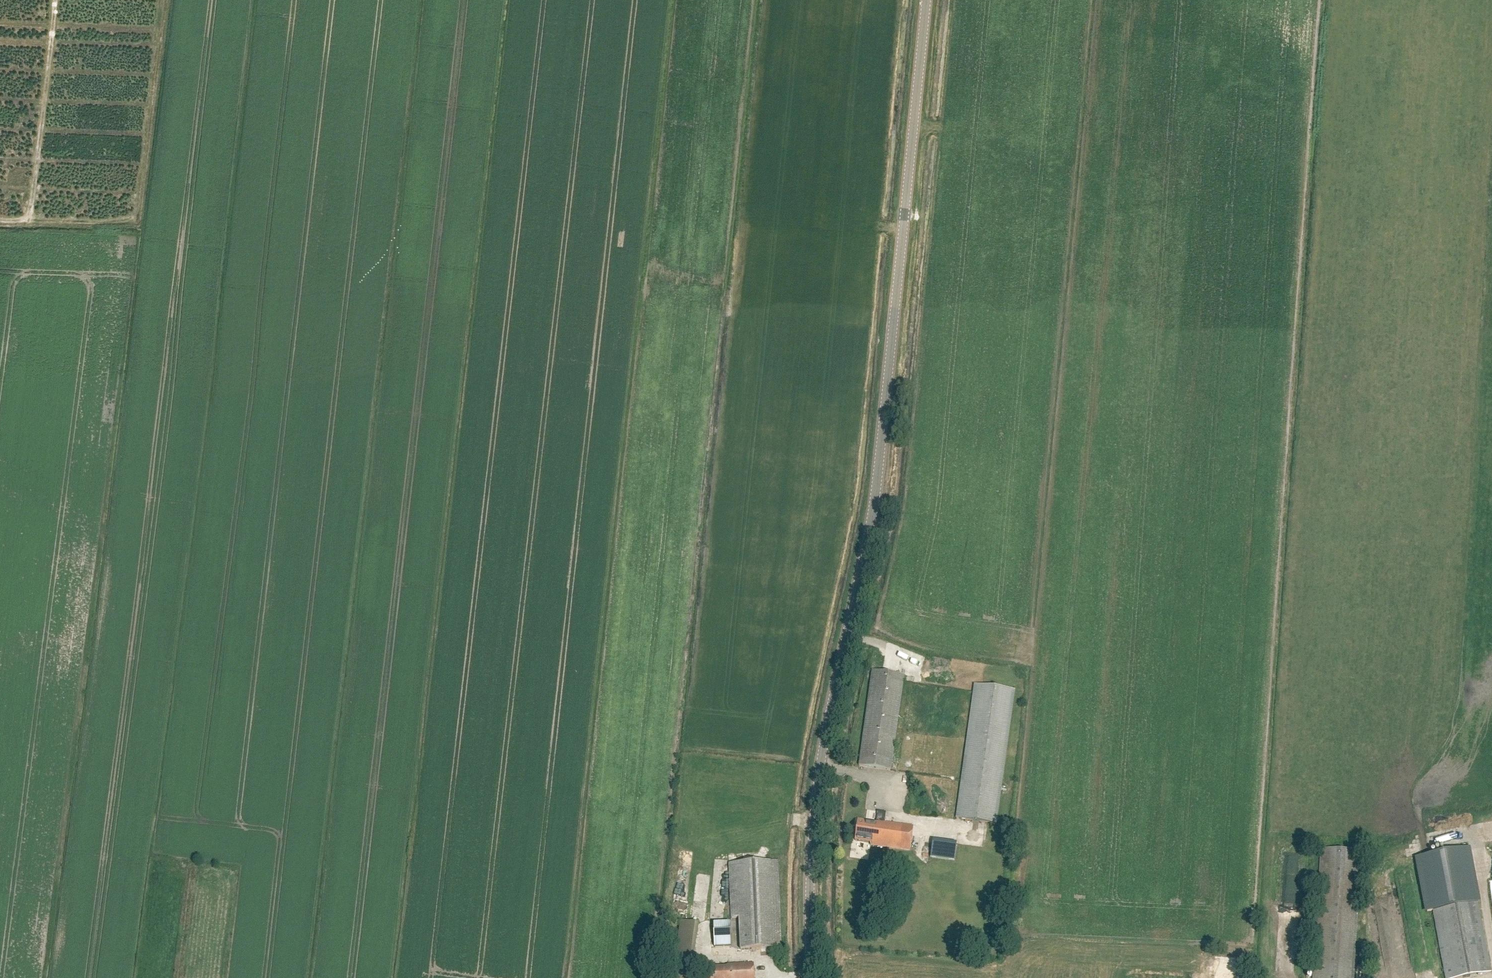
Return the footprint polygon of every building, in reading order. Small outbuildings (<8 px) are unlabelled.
[(891,770),(904,675),(873,670),(859,766),(891,770)] [(996,824),(1015,690),(975,684),(957,818),(996,824)] [(914,826),(885,822),(886,812),(878,811),(876,823),(858,820),(855,841),(873,843),(873,846),(910,851),(914,826)] [(958,861),(961,846),(937,841),(934,856),(958,861)] [(1433,910),(1446,977),(1461,977),(1491,972),(1478,902),(1468,848),(1417,858),(1427,912),(1433,910)] [(1361,852),(1321,849),(1313,977),(1353,977),(1361,852)] [(781,948),(778,861),(730,863),(732,918),(740,918),(741,950),(781,948)] [(715,947),(731,946),(730,922),(714,923),(715,947)] [(1235,958),(1215,957),(1214,977),(1234,977),(1235,958)] [(754,963),(728,964),(728,966),(709,967),(709,977),(755,977),(754,963)]
